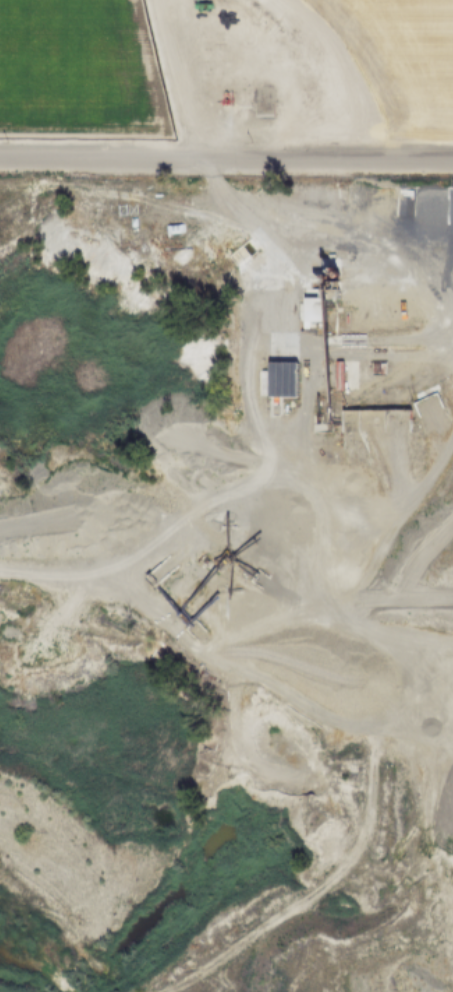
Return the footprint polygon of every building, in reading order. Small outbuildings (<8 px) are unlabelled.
[(254,240),(255,241),(235,258),(233,257),(254,240)] [(254,242),(255,241),(263,250),(262,251),(254,242)] [(246,249),(247,248),(255,257),(254,258),(246,249)] [(263,250),(264,252),(244,269),(243,268),(263,250)] [(241,253),(242,253),(249,262),(241,253)] [(235,259),(236,258),(243,267),(243,268),(235,259)] [(304,294),(312,294),(317,294),(321,294),(322,326),(322,327),(317,327),(304,327),(304,294)] [(341,347),(341,340),(341,335),(369,334),(369,339),(370,346),(341,347)] [(267,359),(294,359),(294,394),(266,394),(267,359)] [(413,401),(410,394),(434,383),(437,389),(413,401)] [(225,510),(229,510),(234,552),(259,535),(260,538),(237,554),(260,563),(259,566),(239,558),(235,556),(235,561),(233,596),(228,595),(230,565),(230,555),(231,555),(230,550),(225,510)] [(232,549),(234,552),(239,558),(235,561),(230,565),(222,571),(224,573),(218,578),(213,572),(211,569),(204,560),(210,556),(215,562),(216,562),(218,560),(230,550),(232,549)] [(156,571),(155,570),(173,556),(174,557),(156,571)] [(180,612),(182,609),(211,569),(216,562),(217,559),(218,560),(221,562),(213,572),(185,612),(183,614),(180,612)] [(165,582),(164,581),(182,567),(183,568),(165,582)] [(153,572),(155,570),(165,582),(163,584),(153,572)] [(263,570),(264,571),(256,582),(254,580),(263,570)] [(264,572),(265,571),(276,580),(275,581),(264,572)] [(150,577),(154,574),(182,609),(185,612),(191,620),(194,623),(194,624),(191,627),(150,577)] [(256,582),(257,581),(268,590),(267,591),(256,582)] [(220,595),(194,623),(193,624),(190,621),(191,620),(217,592),(220,595)] [(200,621),(201,622),(192,631),(191,630),(200,621)] [(201,623),(211,632),(210,633),(201,623)] [(192,631),(193,631),(202,640),(201,641),(192,631)] [(117,918),(123,922),(140,899),(135,895),(117,918)]
